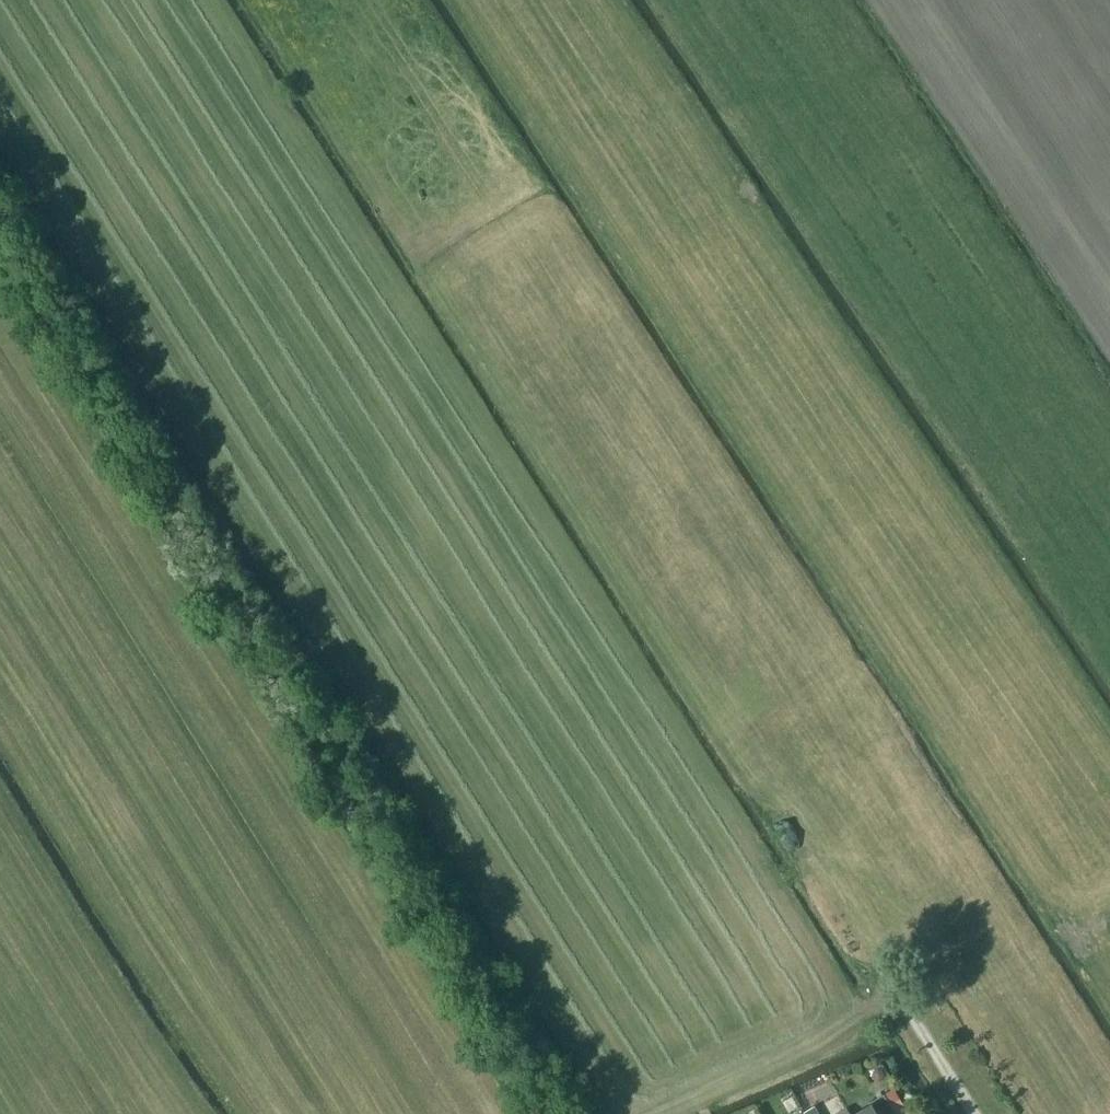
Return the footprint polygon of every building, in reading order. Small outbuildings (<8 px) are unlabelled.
[(855,1113),(895,1113),(883,1094),(869,1103),(870,1105),(855,1113)]
